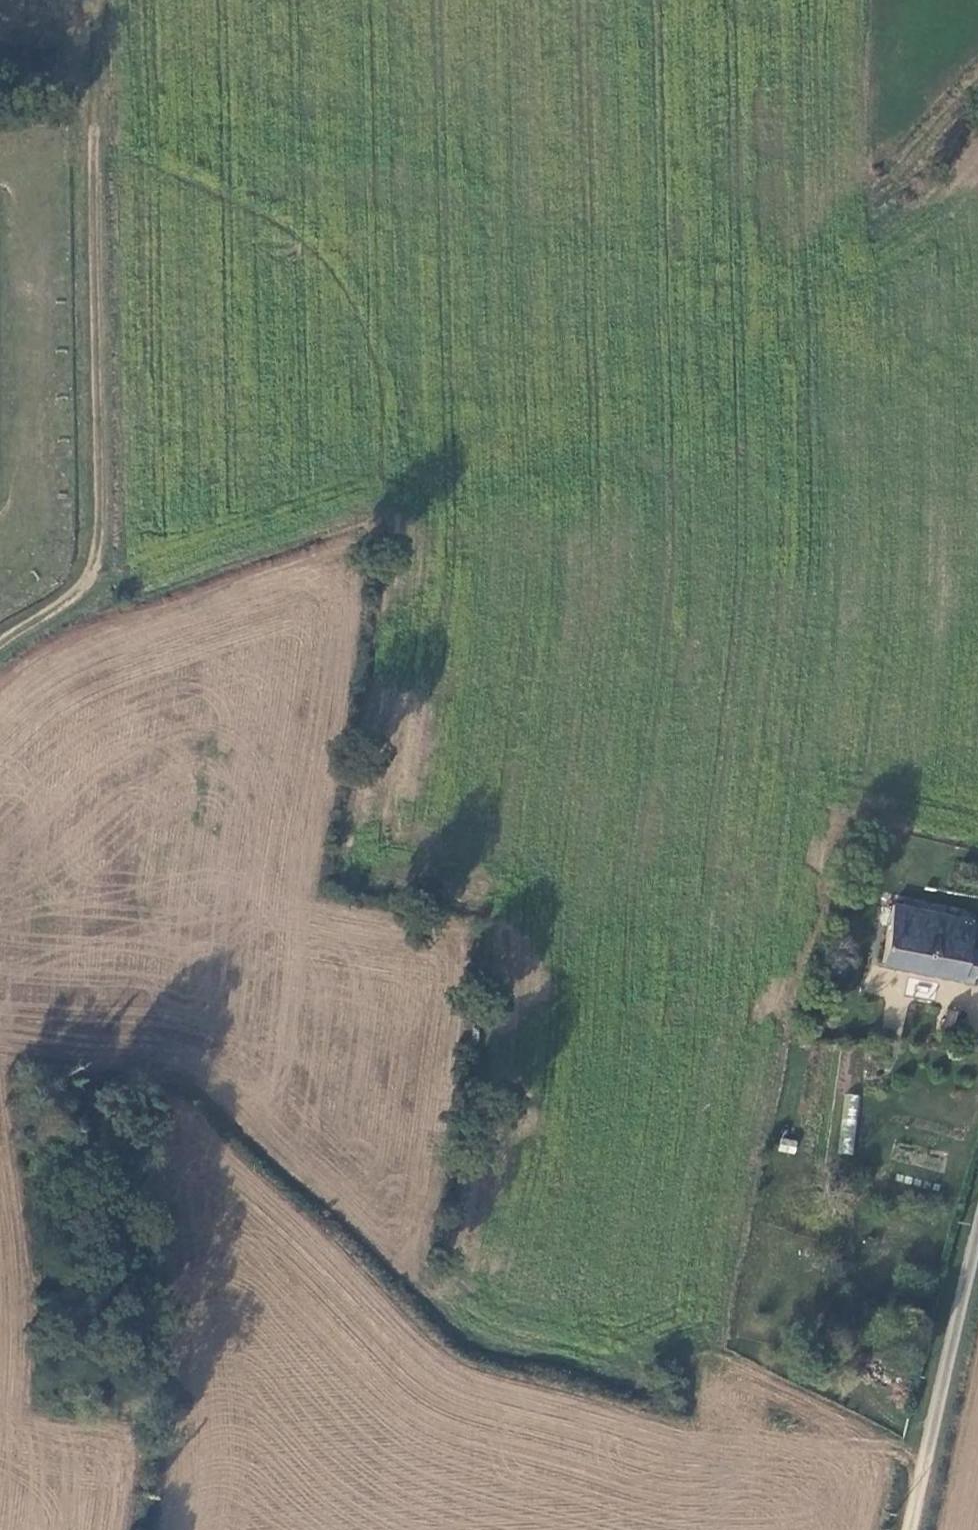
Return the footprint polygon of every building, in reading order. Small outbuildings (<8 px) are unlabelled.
[(892,906),(880,964),(977,984),(977,951),(966,949),(972,922),(892,906)] [(948,1010),(943,1032),(967,1038),(972,1016),(948,1010)] [(841,1126),(855,1127),(858,1095),(844,1094),(841,1126)]
